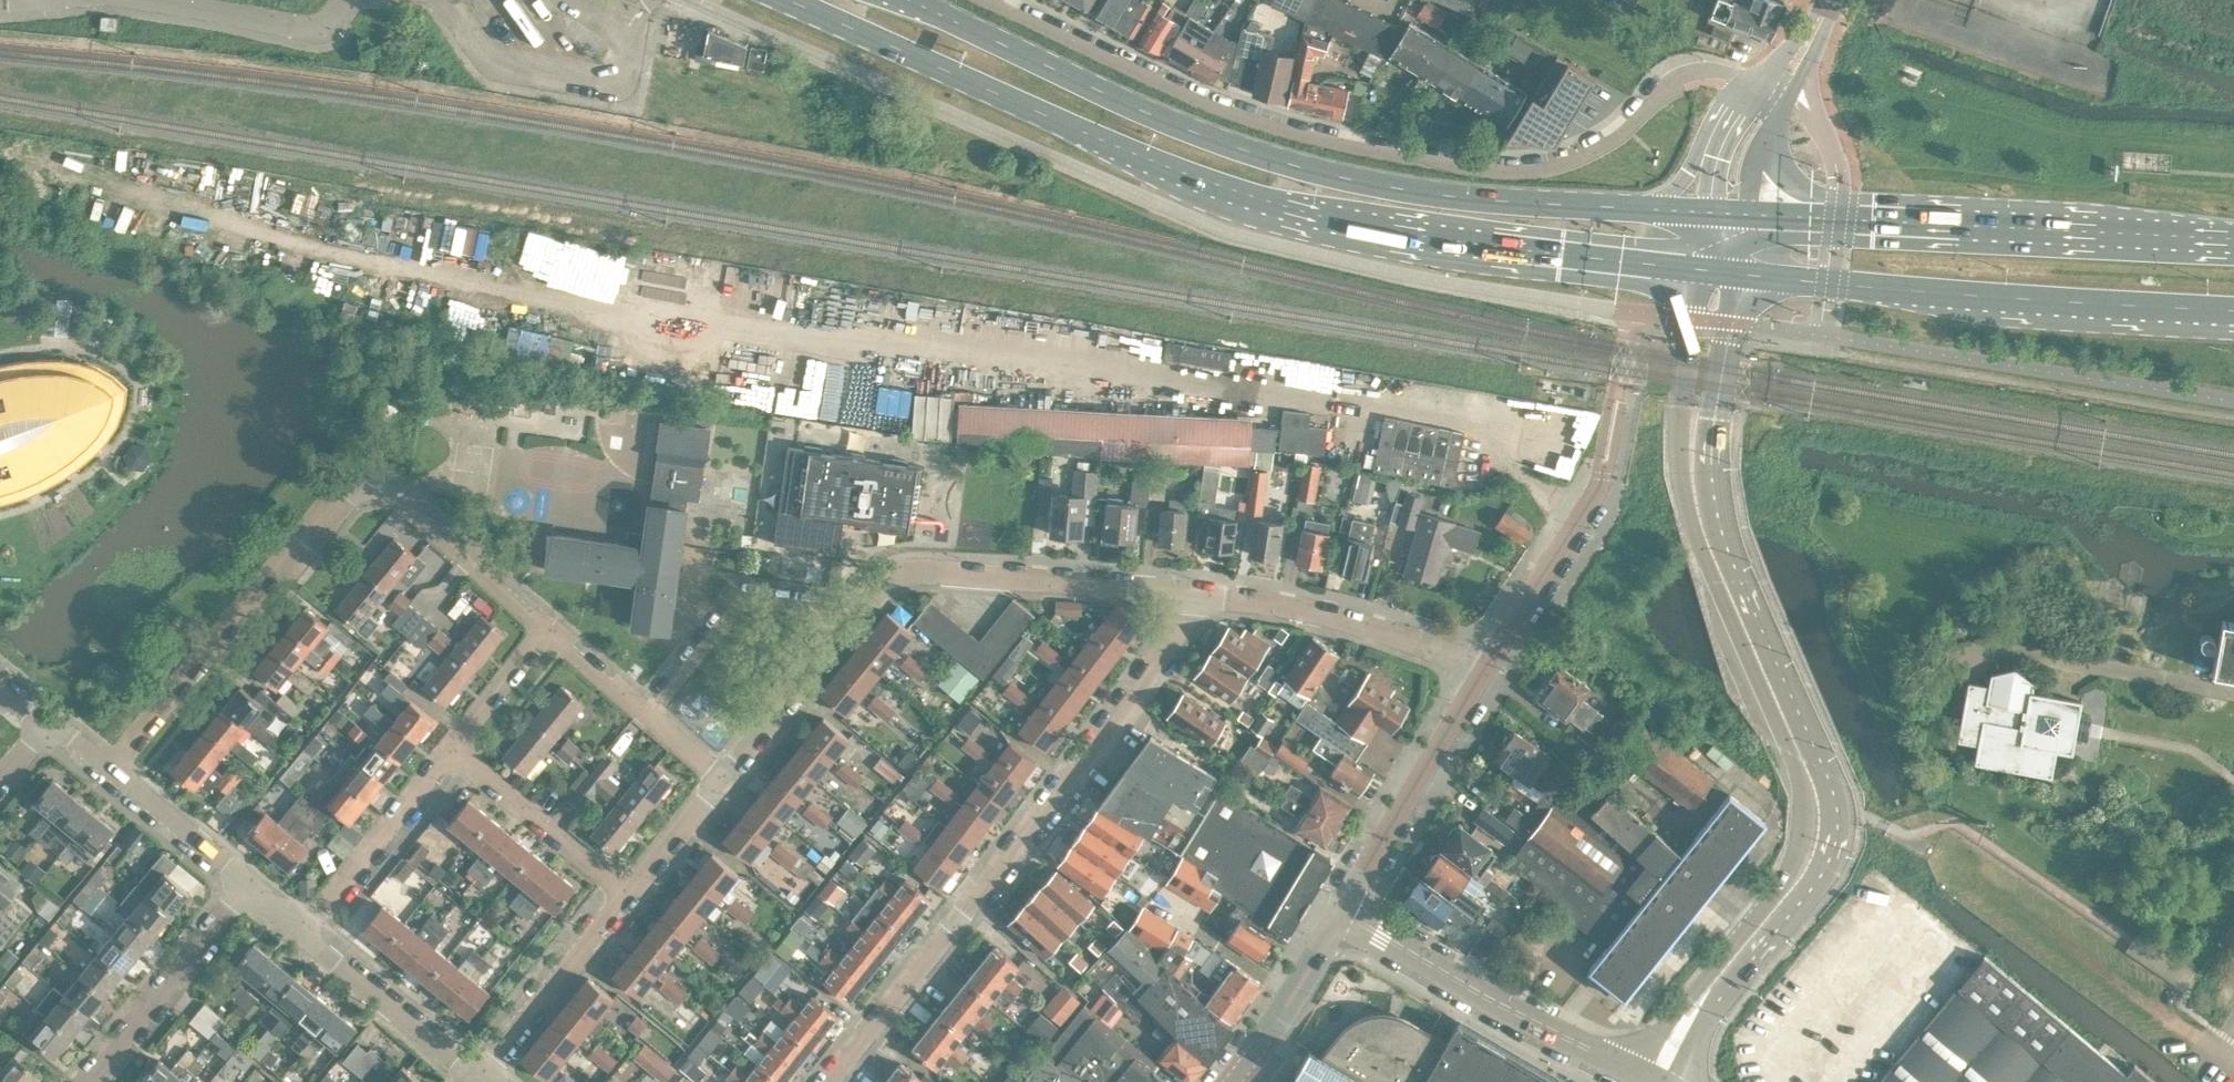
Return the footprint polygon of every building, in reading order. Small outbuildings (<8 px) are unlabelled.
[(1088,8),(1093,0),(1074,0),(1088,8)] [(1113,24),(1127,0),(1100,0),(1093,12),(1113,24)] [(1113,24),(1133,36),(1151,5),(1142,0),(1127,0),(1113,24)] [(1164,0),(1158,10),(1140,40),(1161,53),(1186,13),(1164,0)] [(1189,70),(1213,29),(1200,22),(1199,23),(1195,21),(1205,4),(1199,0),(1193,0),(1186,13),(1178,26),(1183,29),(1166,56),(1189,70)] [(1304,20),(1304,16),(1308,17),(1317,0),(1272,0),(1270,4),(1304,20)] [(1315,112),(1321,84),(1307,81),(1310,63),(1313,64),(1314,64),(1315,63),(1316,62),(1318,52),(1323,54),(1328,31),(1368,50),(1381,56),(1396,25),(1344,0),(1317,0),(1308,17),(1304,16),(1304,20),(1297,57),(1293,79),(1287,106),(1315,112)] [(1464,12),(1469,0),(1437,0),(1464,12)] [(1632,9),(1636,0),(1613,0),(1632,9)] [(1771,40),(1779,18),(1778,18),(1783,4),(1773,0),(1749,0),(1747,6),(1733,1),(1725,22),(1771,40)] [(1419,16),(1438,28),(1445,16),(1426,5),(1419,16)] [(1438,28),(1448,34),(1458,17),(1449,11),(1438,28)] [(100,28),(116,29),(118,16),(101,15),(100,28)] [(1389,56),(1412,70),(1433,36),(1410,22),(1389,56)] [(697,45),(695,59),(695,60),(706,62),(711,63),(712,56),(717,57),(716,62),(716,64),(737,67),(738,61),(743,62),(745,55),(747,44),(725,35),(724,30),(721,27),(717,25),(712,24),(708,25),(705,27),(704,28),(702,32),(701,37),(701,41),(704,45),(705,46),(697,45)] [(1256,47),(1260,30),(1242,26),(1238,44),(1233,66),(1234,66),(1231,78),(1255,83),(1252,93),(1283,100),(1293,56),(1292,56),(1291,60),(1276,57),(1277,52),(1256,47)] [(1213,29),(1189,70),(1211,83),(1219,71),(1231,78),(1234,66),(1233,66),(1238,44),(1213,29)] [(1507,50),(1545,73),(1555,57),(1517,34),(1507,50)] [(1412,70),(1436,84),(1456,50),(1433,36),(1412,70)] [(747,65),(763,68),(767,48),(751,45),(747,65)] [(1368,50),(1359,70),(1372,76),(1381,56),(1368,50)] [(1436,84),(1459,98),(1479,64),(1456,50),(1436,84)] [(1555,57),(1545,73),(1507,137),(1554,144),(1581,100),(1595,77),(1557,54),(1555,57)] [(1459,98),(1482,112),(1502,78),(1479,64),(1459,98)] [(1502,78),(1482,112),(1505,126),(1526,92),(1502,78)] [(1321,84),(1315,112),(1343,117),(1348,90),(1321,84)] [(1352,85),(1346,113),(1359,116),(1365,88),(1352,85)] [(71,303),(44,300),(41,337),(68,339),(71,303)] [(1167,343),(1166,360),(1230,363),(1231,346),(1167,343)] [(2,503),(6,502),(22,497),(26,496),(42,489),(46,487),(61,479),(64,477),(75,470),(82,465),(95,453),(98,451),(105,443),(108,440),(117,426),(118,423),(124,408),(125,404),(127,388),(115,377),(112,374),(98,367),(94,365),(79,361),(75,360),(64,359),(60,358),(43,358),(39,358),(22,360),(18,360),(1,364),(0,364),(0,504),(2,503)] [(504,390),(490,388),(488,403),(502,405),(504,390)] [(556,400),(546,398),(544,411),(554,413),(556,400)] [(960,401),(960,409),(942,408),(940,435),(958,436),(957,443),(1102,459),(1204,462),(1205,461),(1248,462),(1249,446),(1274,446),(1275,428),(1250,427),(1250,416),(960,401)] [(380,412),(388,419),(397,409),(389,402),(380,412)] [(1329,425),(1311,425),(1312,410),(1283,409),(1282,449),(1328,451),(1329,425)] [(704,465),(709,428),(662,422),(657,458),(659,458),(652,504),(686,509),(687,498),(699,500),(702,480),(700,480),(703,464),(704,465)] [(124,455),(129,467),(143,469),(151,458),(145,446),(132,444),(124,455)] [(778,510),(777,519),(774,542),(790,545),(789,548),(806,550),(807,547),(839,552),(844,518),(866,521),(865,524),(881,526),(881,529),(898,532),(898,528),(914,531),(924,466),(908,463),(908,460),(891,458),(891,461),(821,451),(821,448),(805,445),(804,448),(788,446),(781,495),(777,495),(775,510),(778,510)] [(1257,458),(1256,465),(1273,469),(1274,460),(1275,452),(1258,451),(1257,458)] [(1197,515),(1208,516),(1204,547),(1233,551),(1238,509),(1214,506),(1219,471),(1220,463),(1205,461),(1204,462),(1204,469),(1197,515)] [(1299,497),(1313,500),(1319,466),(1305,464),(1299,497)] [(1051,532),(1081,535),(1085,497),(1096,498),(1098,471),(1074,469),(1072,495),(1054,493),(1051,532)] [(1222,470),(1220,487),(1232,489),(1234,471),(1222,470)] [(1247,511),(1261,513),(1267,472),(1253,470),(1247,511)] [(1166,473),(1154,472),(1152,471),(1149,497),(1163,498),(1166,473)] [(1352,500),(1365,503),(1370,482),(1368,481),(1370,474),(1359,471),(1352,500)] [(1107,496),(1103,537),(1102,541),(1117,543),(1117,538),(1134,540),(1138,505),(1147,506),(1150,480),(1133,479),(1130,503),(1121,502),(1121,498),(1108,497),(1107,496)] [(1399,523),(1417,528),(1404,573),(1436,583),(1448,543),(1472,551),(1479,531),(1454,523),(1454,522),(1418,511),(1422,498),(1408,494),(1399,523)] [(1159,542),(1183,544),(1188,501),(1169,499),(1168,509),(1162,508),(1159,542)] [(686,509),(652,504),(650,504),(646,533),(631,531),(629,545),(552,533),(547,568),(639,582),(633,625),(668,630),(686,509)] [(1495,525),(1521,542),(1531,528),(1504,511),(1495,525)] [(1330,522),(1305,517),(1297,560),(1322,565),(1330,522)] [(1250,553),(1277,558),(1282,523),(1256,518),(1250,553)] [(1366,562),(1371,542),(1370,542),(1375,524),(1352,518),(1348,537),(1347,537),(1339,569),(1348,571),(1347,575),(1366,580),(1370,563),(1366,562)] [(752,534),(743,533),(741,546),(750,548),(752,534)] [(394,538),(364,574),(387,592),(416,556),(394,538)] [(387,592),(364,574),(335,609),(366,635),(371,635),(378,627),(377,623),(368,615),(387,592)] [(399,591),(393,597),(405,607),(408,603),(411,600),(399,591)] [(405,607),(393,597),(388,604),(399,614),(405,607)] [(1012,599),(1004,608),(1025,625),(1033,615),(1034,616),(1034,615),(1013,597),(1012,598),(1012,599)] [(913,622),(923,629),(940,609),(930,601),(930,600),(912,621),(913,622)] [(1056,601),(1055,612),(1068,613),(1069,601),(1056,601)] [(1068,613),(1081,613),(1082,602),(1069,601),(1068,613)] [(392,623),(399,630),(416,610),(408,603),(405,607),(399,614),(392,623)] [(1116,604),(1100,625),(1125,644),(1141,623),(1116,604)] [(306,607),(289,627),(311,646),(310,646),(332,665),(340,656),(328,646),(332,641),(325,636),(329,631),(348,646),(354,639),(331,620),(327,624),(306,607)] [(1004,608),(996,619),(1017,636),(1025,625),(1004,608)] [(923,629),(934,638),(950,617),(940,609),(923,629)] [(399,630),(407,636),(423,615),(416,610),(399,630)] [(887,611),(870,631),(896,652),(913,632),(887,611)] [(481,614),(451,650),(474,669),(504,633),(481,614)] [(407,636),(414,641),(430,621),(423,615),(407,636)] [(934,638),(944,647),(961,626),(950,617),(934,638)] [(996,619),(987,630),(1008,646),(1017,636),(996,619)] [(2221,619),(2212,671),(2233,675),(2233,621),(2221,619)] [(430,621),(414,641),(422,648),(427,642),(433,635),(439,628),(430,621)] [(1100,625),(1084,646),(1109,665),(1125,644),(1100,625)] [(944,647),(955,655),(972,634),(961,626),(944,647)] [(1228,626),(1211,651),(1248,676),(1270,645),(1245,628),(1240,634),(1228,626)] [(1281,626),(1274,637),(1281,642),(1288,631),(1281,626)] [(289,627),(271,648),(294,667),(303,655),(314,663),(313,664),(325,674),(332,665),(310,646),(311,646),(289,627)] [(450,638),(439,628),(433,635),(445,645),(450,638)] [(987,630),(979,640),(1000,657),(1008,646),(987,630)] [(870,631),(854,652),(880,673),(896,652),(870,631)] [(1010,653),(1009,654),(1017,660),(1025,651),(1024,650),(1034,639),(1026,633),(1010,653)] [(972,634),(955,655),(983,678),(1000,657),(979,640),(972,634)] [(427,642),(439,652),(445,645),(433,635),(427,642)] [(1313,636),(1284,679),(1281,682),(1275,678),(1267,690),(1275,695),(1277,692),(1299,707),(1307,695),(1309,697),(1339,653),(1313,636)] [(1035,648),(1046,656),(1052,647),(1042,640),(1035,648)] [(1084,646),(1068,667),(1093,686),(1109,665),(1084,646)] [(1052,647),(1046,656),(1056,664),(1063,655),(1052,647)] [(271,648),(254,669),(276,687),(286,675),(309,694),(316,685),(271,648)] [(474,669),(451,650),(422,686),(445,705),(474,669)] [(1248,676),(1211,651),(1193,677),(1231,702),(1248,676)] [(854,652),(837,672),(863,693),(880,673),(854,652)] [(900,664),(910,672),(918,663),(908,655),(900,664)] [(918,663),(910,672),(920,680),(928,671),(918,663)] [(938,684),(959,700),(975,681),(954,664),(938,684)] [(1537,699),(1565,719),(1568,716),(1582,727),(1584,725),(1594,733),(1606,716),(1581,698),(1589,687),(1559,665),(1557,667),(1552,667),(1548,673),(1549,678),(1547,680),(1549,682),(1537,699)] [(1068,667),(1052,687),(1077,706),(1093,686),(1068,667)] [(2078,718),(2078,714),(2081,701),(2032,692),(2034,682),(2015,668),(2012,668),(1990,674),(1988,686),(1968,682),(1957,741),(1977,745),(1974,763),(2051,777),(2056,750),(2071,753),(2074,735),(2088,738),(2090,721),(2078,718)] [(404,709),(394,721),(416,740),(434,719),(401,692),(407,684),(390,670),(384,678),(389,683),(382,691),(404,709)] [(863,693),(837,672),(821,693),(846,714),(863,693)] [(1365,677),(1345,707),(1370,724),(1373,719),(1391,732),(1409,706),(1390,694),(1394,688),(1388,684),(1384,689),(1365,677)] [(1004,690),(1014,698),(1021,689),(1010,681),(1004,690)] [(561,685),(532,721),(554,739),(583,703),(561,685)] [(240,686),(223,707),(246,725),(268,743),(275,735),(264,726),(281,705),(275,700),(260,688),(253,696),(240,686)] [(1052,687),(1036,708),(1061,727),(1077,706),(1052,687)] [(1021,689),(1014,698),(1024,705),(1031,697),(1021,689)] [(283,691),(275,700),(281,705),(294,715),(301,707),(283,691)] [(1166,716),(1209,746),(1226,722),(1183,693),(1166,716)] [(867,705),(877,713),(885,703),(875,695),(867,705)] [(1370,724),(1345,707),(1336,721),(1306,701),(1295,718),(1355,758),(1367,742),(1360,738),(1370,724)] [(387,730),(378,742),(400,760),(416,740),(394,721),(372,703),(365,712),(387,730)] [(885,703),(877,713),(887,721),(895,711),(885,703)] [(223,707),(206,728),(228,746),(229,745),(251,763),(258,755),(236,737),(246,725),(223,707)] [(950,730),(965,741),(969,736),(983,718),(969,707),(950,730)] [(1061,727),(1036,708),(1020,729),(1045,748),(1061,727)] [(338,709),(331,717),(341,725),(347,717),(338,709)] [(1242,710),(1237,717),(1248,725),(1253,717),(1242,710)] [(1251,727),(1262,735),(1273,718),(1262,711),(1251,727)] [(823,717),(806,738),(832,759),(849,738),(823,717)] [(554,739),(532,721),(502,757),(524,775),(554,739)] [(1614,749),(1693,807),(1714,778),(1635,721),(1614,749)] [(365,746),(356,758),(383,781),(400,760),(378,742),(355,724),(348,732),(365,746)] [(206,728),(189,748),(211,767),(228,746),(206,728)] [(1496,759),(1529,781),(1545,792),(1528,816),(1514,806),(1505,819),(1527,834),(1563,786),(1538,768),(1548,754),(1514,730),(1513,732),(1508,733),(1503,740),(1503,745),(1502,746),(1504,747),(1496,759)] [(303,748),(312,755),(323,742),(315,734),(303,748)] [(1577,734),(1569,745),(1581,753),(1584,749),(1585,747),(1591,751),(1594,746),(1577,734)] [(962,745),(972,752),(979,744),(969,736),(965,741),(962,745)] [(1150,736),(1099,804),(1143,835),(1145,831),(1183,854),(1195,861),(1206,868),(1218,875),(1227,881),(1220,892),(1236,902),(1245,908),(1275,927),(1277,929),(1287,935),(1334,859),(1209,782),(1214,774),(1158,740),(1150,736)] [(1242,764),(1256,774),(1276,746),(1261,736),(1242,764)] [(567,737),(561,744),(573,754),(579,747),(567,737)] [(1316,746),(1321,749),(1337,760),(1329,772),(1358,792),(1373,771),(1322,737),(1316,746)] [(806,738),(790,758),(815,779),(832,759),(806,738)] [(1274,752),(1299,771),(1308,758),(1283,739),(1274,752)] [(1011,741),(995,762),(1019,781),(1035,760),(1011,741)] [(573,754),(561,744),(555,751),(567,761),(573,754)] [(979,744),(972,752),(982,760),(989,751),(979,744)] [(221,775),(211,767),(189,748),(172,769),(194,787),(198,783),(207,791),(214,783),(221,775)] [(1581,753),(1577,758),(1590,767),(1596,758),(1584,749),(1581,753)] [(606,752),(589,773),(612,792),(618,785),(607,776),(618,762),(606,752)] [(1272,753),(1264,767),(1271,771),(1279,758),(1272,753)] [(334,774),(338,777),(366,801),(383,781),(356,758),(351,754),(334,774)] [(790,758),(773,778),(799,799),(815,779),(790,758)] [(835,770),(845,778),(853,769),(843,760),(835,770)] [(871,769),(890,784),(897,775),(878,760),(871,769)] [(650,762),(620,798),(642,816),(671,780),(650,762)] [(995,762),(979,783),(1003,802),(1019,781),(995,762)] [(229,765),(222,774),(234,784),(242,775),(229,765)] [(918,767),(910,777),(924,788),(932,778),(918,767)] [(853,769),(845,778),(855,786),(863,777),(853,769)] [(612,792),(589,773),(568,799),(579,808),(596,787),(607,797),(612,792)] [(234,784),(222,774),(221,775),(214,783),(226,792),(215,805),(227,814),(229,812),(245,792),(234,784)] [(29,830),(38,838),(73,795),(52,778),(51,780),(43,775),(27,795),(47,811),(40,819),(39,818),(29,830)] [(309,801),(306,804),(328,822),(337,811),(350,821),(366,801),(338,777),(321,798),(316,793),(309,801)] [(930,786),(940,794),(947,785),(937,777),(930,786)] [(773,778),(757,798),(782,819),(799,799),(773,778)] [(979,783),(963,804),(987,823),(1003,802),(979,783)] [(1290,783),(1284,792),(1338,825),(1352,804),(1319,784),(1312,796),(1290,783)] [(947,785),(940,794),(950,802),(957,793),(947,785)] [(1509,862),(1543,887),(1537,895),(1553,907),(1553,906),(1606,946),(1588,969),(1624,998),(1765,822),(1729,793),(1680,853),(1611,790),(1591,811),(1563,790),(1509,862)] [(820,791),(814,800),(835,812),(840,803),(820,791)] [(245,792),(229,812),(237,818),(253,799),(245,792)] [(1338,825),(1284,792),(1279,802),(1294,811),(1295,810),(1301,813),(1293,827),(1325,847),(1338,825)] [(247,834),(268,851),(306,804),(309,801),(301,794),(278,822),(265,811),(247,834)] [(56,834),(67,843),(93,812),(73,795),(38,838),(47,845),(56,834)] [(642,816),(620,798),(590,834),(612,852),(642,816)] [(757,798),(740,819),(766,840),(782,819),(757,798)] [(448,823),(469,840),(489,816),(468,799),(448,823)] [(802,810),(812,818),(820,809),(810,801),(802,810)] [(306,804),(268,851),(290,869),(308,847),(300,840),(312,826),(320,832),(328,822),(306,804)] [(963,804),(947,825),(971,844),(987,823),(963,804)] [(1093,812),(1086,824),(1130,854),(1143,835),(1099,804),(1093,812)] [(848,806),(837,820),(841,823),(854,835),(855,835),(867,821),(848,806)] [(1481,806),(1472,818),(1504,842),(1513,830),(1481,806)] [(822,827),(826,822),(830,817),(820,809),(812,818),(822,827)] [(868,830),(888,844),(898,831),(892,827),(897,820),(885,811),(880,817),(879,816),(868,830)] [(93,812),(67,843),(58,855),(66,862),(76,851),(92,865),(111,842),(106,839),(114,829),(93,812)] [(463,874),(471,880),(510,833),(489,816),(469,840),(482,851),(463,874)] [(766,840),(740,819),(723,839),(749,860),(766,840)] [(898,827),(909,835),(915,826),(905,819),(898,827)] [(826,822),(822,827),(846,846),(850,841),(826,822)] [(841,823),(837,828),(851,839),(854,835),(841,823)] [(1077,836),(1072,843),(1116,874),(1130,854),(1086,824),(1077,836)] [(947,825),(930,846),(955,865),(971,844),(947,825)] [(915,826),(909,835),(919,843),(926,834),(915,826)] [(1450,839),(1443,848),(1461,862),(1459,866),(1483,884),(1513,906),(1514,904),(1517,906),(1519,903),(1516,901),(1518,898),(1490,877),(1493,873),(1486,867),(1496,853),(1460,826),(1458,828),(1456,826),(1453,827),(1447,834),(1448,837),(1450,839)] [(500,865),(512,875),(531,851),(510,833),(471,880),(481,888),(500,865)] [(850,853),(863,864),(877,848),(863,837),(850,853)] [(769,851),(779,859),(787,849),(777,841),(769,851)] [(20,842),(9,856),(16,861),(27,848),(20,842)] [(429,848),(422,842),(410,856),(417,862),(429,848)] [(1072,843),(1058,864),(1102,894),(1116,874),(1072,843)] [(107,858),(115,864),(126,851),(118,844),(107,858)] [(955,865),(930,846),(914,867),(939,886),(955,865)] [(787,849),(779,859),(789,867),(797,857),(787,849)] [(163,851),(138,883),(173,912),(190,891),(168,873),(177,863),(163,851)] [(516,915),(519,911),(533,892),(553,868),(531,851),(512,875),(524,885),(506,908),(516,915)] [(711,852),(695,873),(729,901),(733,896),(735,893),(726,886),(737,873),(711,852)] [(1452,895),(1449,900),(1472,918),(1481,905),(1473,898),(1483,884),(1459,866),(1440,852),(1438,854),(1435,854),(1430,860),(1431,863),(1424,874),(1452,895)] [(1191,867),(1177,890),(1189,897),(1206,868),(1195,861),(1183,854),(1179,860),(1191,867)] [(825,855),(817,864),(826,871),(834,861),(825,855)] [(845,857),(838,866),(850,875),(857,866),(845,857)] [(28,859),(20,869),(35,882),(44,872),(28,859)] [(860,869),(871,878),(916,915),(930,898),(905,878),(896,888),(884,878),(887,875),(869,859),(860,869)] [(395,874),(402,880),(414,866),(407,860),(395,874)] [(1179,860),(1165,882),(1177,890),(1191,867),(1179,860)] [(94,882),(98,885),(109,872),(101,865),(90,878),(94,882)] [(1,907),(0,908),(0,947),(30,910),(10,893),(18,883),(0,868),(0,905),(1,907)] [(533,892),(519,911),(527,918),(542,900),(555,910),(575,886),(553,868),(533,892)] [(1206,868),(1189,897),(1200,904),(1218,875),(1206,868)] [(1056,869),(1040,886),(1078,921),(1094,903),(1056,869)] [(729,901),(695,873),(678,892),(704,913),(714,902),(722,909),(725,905),(729,901)] [(1218,875),(1200,904),(1210,909),(1210,910),(1216,899),(1220,892),(1227,881),(1218,875)] [(314,876),(301,878),(302,891),(316,890),(314,876)] [(90,878),(84,885),(92,892),(91,893),(90,895),(98,902),(107,892),(98,885),(94,882),(90,878)] [(830,878),(819,892),(830,901),(841,887),(830,878)] [(886,902),(878,912),(903,932),(916,915),(871,878),(865,885),(886,902)] [(1472,918),(1449,900),(1420,878),(1413,888),(1408,889),(1404,895),(1404,900),(1403,901),(1435,925),(1445,913),(1465,928),(1472,918)] [(120,904),(131,912),(156,933),(173,912),(138,883),(120,904)] [(73,899),(81,905),(91,893),(92,892),(84,885),(73,899)] [(1040,886),(1024,904),(1062,938),(1078,921),(1040,886)] [(60,906),(60,905),(39,888),(32,896),(38,911),(49,919),(49,920),(60,906)] [(790,889),(786,894),(795,901),(799,896),(790,889)] [(678,892),(662,913),(688,934),(704,913),(678,892)] [(817,892),(812,899),(823,908),(828,901),(817,892)] [(363,928),(383,945),(403,921),(372,896),(356,915),(366,923),(363,928)] [(743,904),(733,896),(729,901),(725,905),(735,913),(743,904)] [(1245,908),(1236,902),(1225,920),(1234,926),(1240,917),(1245,908)] [(753,912),(743,904),(735,913),(745,922),(753,912)] [(1024,904),(1008,922),(1045,956),(1062,938),(1024,904)] [(56,919),(64,926),(75,912),(67,906),(56,919)] [(1142,906),(1128,929),(1140,936),(1154,913),(1142,906)] [(383,945),(405,963),(443,916),(433,908),(414,930),(403,921),(383,945)] [(1240,917),(1234,926),(1225,939),(1257,960),(1271,938),(1269,937),(1275,927),(1245,908),(1240,917)] [(131,912),(114,932),(139,953),(156,933),(131,912)] [(857,912),(852,918),(889,948),(903,932),(878,912),(869,922),(857,912)] [(662,913),(645,933),(671,954),(688,934),(662,913)] [(1154,913),(1140,936),(1151,944),(1166,920),(1154,913)] [(405,963),(426,980),(446,956),(434,947),(453,924),(443,916),(405,963)] [(800,917),(793,926),(802,934),(810,925),(800,917)] [(858,936),(850,946),(875,966),(889,948),(852,918),(846,926),(858,936)] [(1114,918),(1106,926),(1116,935),(1124,927),(1114,918)] [(1166,920),(1151,944),(1163,951),(1165,952),(1179,929),(1178,928),(1166,920)] [(39,940),(47,946),(58,933),(50,926),(39,940)] [(774,948),(787,959),(804,937),(791,927),(774,948)] [(1092,965),(1086,972),(1090,975),(1089,976),(1104,991),(1115,1002),(1132,1019),(1145,1005),(1161,1020),(1176,1035),(1203,1056),(1207,1059),(1208,1060),(1231,1028),(1191,990),(1191,982),(1191,970),(1188,967),(1194,959),(1192,957),(1203,943),(1179,928),(1179,929),(1165,952),(1160,959),(1125,927),(1092,965)] [(806,938),(813,944),(824,952),(861,983),(875,966),(850,946),(842,956),(830,946),(831,944),(813,929),(806,938)] [(114,932),(97,953),(122,973),(139,953),(114,932)] [(645,933),(629,953),(663,981),(667,976),(669,973),(661,966),(671,954),(645,933)] [(692,945),(702,953),(710,944),(700,936),(692,945)] [(1096,937),(1088,945),(1098,954),(1105,946),(1096,937)] [(426,980),(447,997),(482,955),(486,950),(477,942),(457,966),(446,956),(426,980)] [(235,965),(255,982),(274,960),(253,943),(235,965)] [(710,944),(702,953),(712,961),(720,952),(710,944)] [(824,952),(813,944),(807,950),(819,959),(831,969),(822,980),(847,1000),(861,983),(824,952)] [(994,946),(980,964),(1017,993),(1022,987),(1009,977),(1018,966),(994,946)] [(22,960),(30,967),(41,953),(33,947),(22,960)] [(769,952),(752,974),(762,982),(780,961),(769,952)] [(1076,952),(1069,960),(1080,971),(1088,962),(1076,952)] [(97,953),(80,973),(105,994),(122,973),(97,953)] [(657,988),(660,985),(663,981),(629,953),(612,973),(638,994),(649,981),(657,988)] [(482,955),(447,997),(469,1015),(488,991),(477,982),(492,963),(482,955)] [(2134,1063),(2126,1073),(1985,955),(1878,1081),(2157,1081),(2134,1063)] [(255,982),(276,999),(295,977),(274,960),(255,982)] [(1233,963),(1218,983),(1248,1004),(1263,984),(1233,963)] [(980,964),(966,981),(990,1000),(998,990),(1011,1001),(1017,993),(980,964)] [(5,981),(14,987),(25,974),(16,967),(5,981)] [(80,973),(63,994),(88,1015),(105,994),(80,973)] [(752,974),(738,992),(749,1001),(764,984),(752,974)] [(660,985),(670,993),(677,984),(667,976),(663,981),(660,985)] [(289,1024),(297,1016),(315,993),(295,977),(276,999),(269,1008),(280,1017),(271,1029),(280,1036),(289,1024)] [(588,977),(571,998),(597,1019),(614,998),(588,977)] [(966,981),(952,998),(989,1027),(994,1021),(982,1011),(990,1000),(966,981)] [(230,995),(239,1002),(249,991),(240,983),(230,995)] [(1248,1004),(1218,983),(1204,1002),(1234,1024),(1248,1004)] [(680,1002),(683,997),(687,992),(677,984),(670,993),(680,1002)] [(782,989),(777,995),(822,1031),(836,1014),(811,995),(803,1005),(791,996),(782,989)] [(249,991),(239,1002),(233,1009),(242,1017),(258,998),(249,991)] [(1068,991),(1050,1013),(1060,1022),(1078,999),(1068,991)] [(1115,1002),(1104,991),(1089,1008),(1102,1018),(1115,1002)] [(315,993),(297,1016),(307,1025),(291,1045),(301,1053),(336,1010),(315,993)] [(63,994),(46,1015),(71,1035),(88,1015),(63,994)] [(792,1019),(784,1029),(809,1049),(822,1031),(777,995),(771,1002),(792,1019)] [(683,997),(680,1002),(678,1003),(692,1014),(697,1008),(683,997)] [(571,998),(554,1018),(580,1039),(590,1027),(598,1033),(605,1025),(597,1019),(571,998)] [(952,998),(938,1015),(963,1034),(971,1024),(984,1034),(989,1027),(952,998)] [(205,1002),(197,1012),(217,1028),(225,1019),(205,1002)] [(1151,1068),(1156,1062),(1102,1018),(1089,1008),(1082,1014),(1077,1010),(1043,1053),(1045,1054),(1079,1081),(1169,1081),(1151,1068)] [(356,1027),(336,1010),(301,1053),(309,1060),(319,1048),(325,1040),(338,1050),(356,1027)] [(217,1028),(197,1012),(189,1021),(209,1038),(217,1028)] [(1456,1022),(1445,1040),(1408,1018),(1393,1013),(1378,1012),(1363,1015),(1350,1022),(1339,1032),(1320,1055),(1309,1048),(1295,1072),(1302,1076),(1297,1081),(1559,1081),(1456,1022)] [(1039,1013),(1026,1028),(1037,1037),(1043,1042),(1056,1027),(1039,1013)] [(71,1035),(46,1015),(29,1036),(54,1056),(71,1035)] [(938,1015),(924,1032),(962,1062),(967,1054),(955,1044),(963,1034),(938,1015)] [(628,1026),(638,1034),(646,1025),(636,1016),(628,1026)] [(554,1018),(538,1038),(563,1059),(580,1039),(554,1018)] [(717,1018),(711,1025),(720,1033),(726,1025),(717,1018)] [(1197,1064),(1203,1056),(1176,1035),(1161,1020),(1152,1031),(1167,1046),(1158,1057),(1189,1081),(1201,1067),(1197,1064)] [(711,1025),(697,1042),(707,1050),(710,1052),(724,1035),(720,1033),(711,1025)] [(763,1029),(758,1036),(795,1066),(809,1049),(784,1029),(776,1039),(763,1029)] [(215,1031),(210,1036),(218,1042),(222,1036),(215,1031)] [(962,1062),(924,1032),(911,1049),(935,1068),(944,1058),(956,1068),(962,1062)] [(757,1063),(780,1081),(782,1081),(795,1066),(758,1036),(753,1043),(765,1053),(757,1063)] [(563,1059),(538,1038),(521,1058),(547,1080),(563,1059)] [(222,1045),(218,1050),(227,1058),(235,1047),(226,1040),(222,1045)] [(350,1065),(356,1058),(370,1070),(368,1073),(379,1081),(423,1081),(402,1065),(394,1075),(384,1067),(388,1062),(370,1047),(367,1050),(357,1042),(343,1059),(350,1065)] [(697,1042),(678,1067),(697,1081),(699,1081),(707,1072),(698,1063),(707,1050),(697,1042)] [(595,1044),(591,1049),(612,1066),(616,1061),(595,1044)] [(1012,1044),(1004,1054),(1024,1070),(1032,1060),(1012,1044)] [(634,1057),(649,1070),(659,1057),(644,1045),(634,1057)] [(141,1081),(174,1081),(196,1055),(187,1048),(170,1069),(159,1059),(140,1081),(141,1081)] [(612,1066),(591,1049),(587,1053),(598,1063),(608,1071),(612,1066)] [(0,1071),(0,1075),(9,1081),(33,1081),(40,1073),(15,1053),(0,1071)] [(1045,1054),(1022,1081),(1079,1081),(1045,1054)] [(195,1075),(205,1063),(196,1055),(174,1081),(205,1081),(195,1075)] [(649,1070),(664,1081),(665,1081),(675,1070),(659,1057),(649,1070)] [(368,1073),(370,1070),(356,1058),(350,1065),(364,1077),(362,1080),(365,1081),(379,1081),(368,1073)] [(886,1080),(889,1081),(924,1081),(900,1062),(886,1080)] [(730,1070),(745,1081),(780,1081),(757,1063),(749,1073),(736,1063),(730,1070)] [(990,1081),(1011,1081),(1015,1076),(1003,1066),(990,1081)] [(730,1070),(725,1077),(732,1081),(745,1081),(730,1070)] [(225,1079),(217,1072),(209,1081),(223,1081),(225,1079)]
